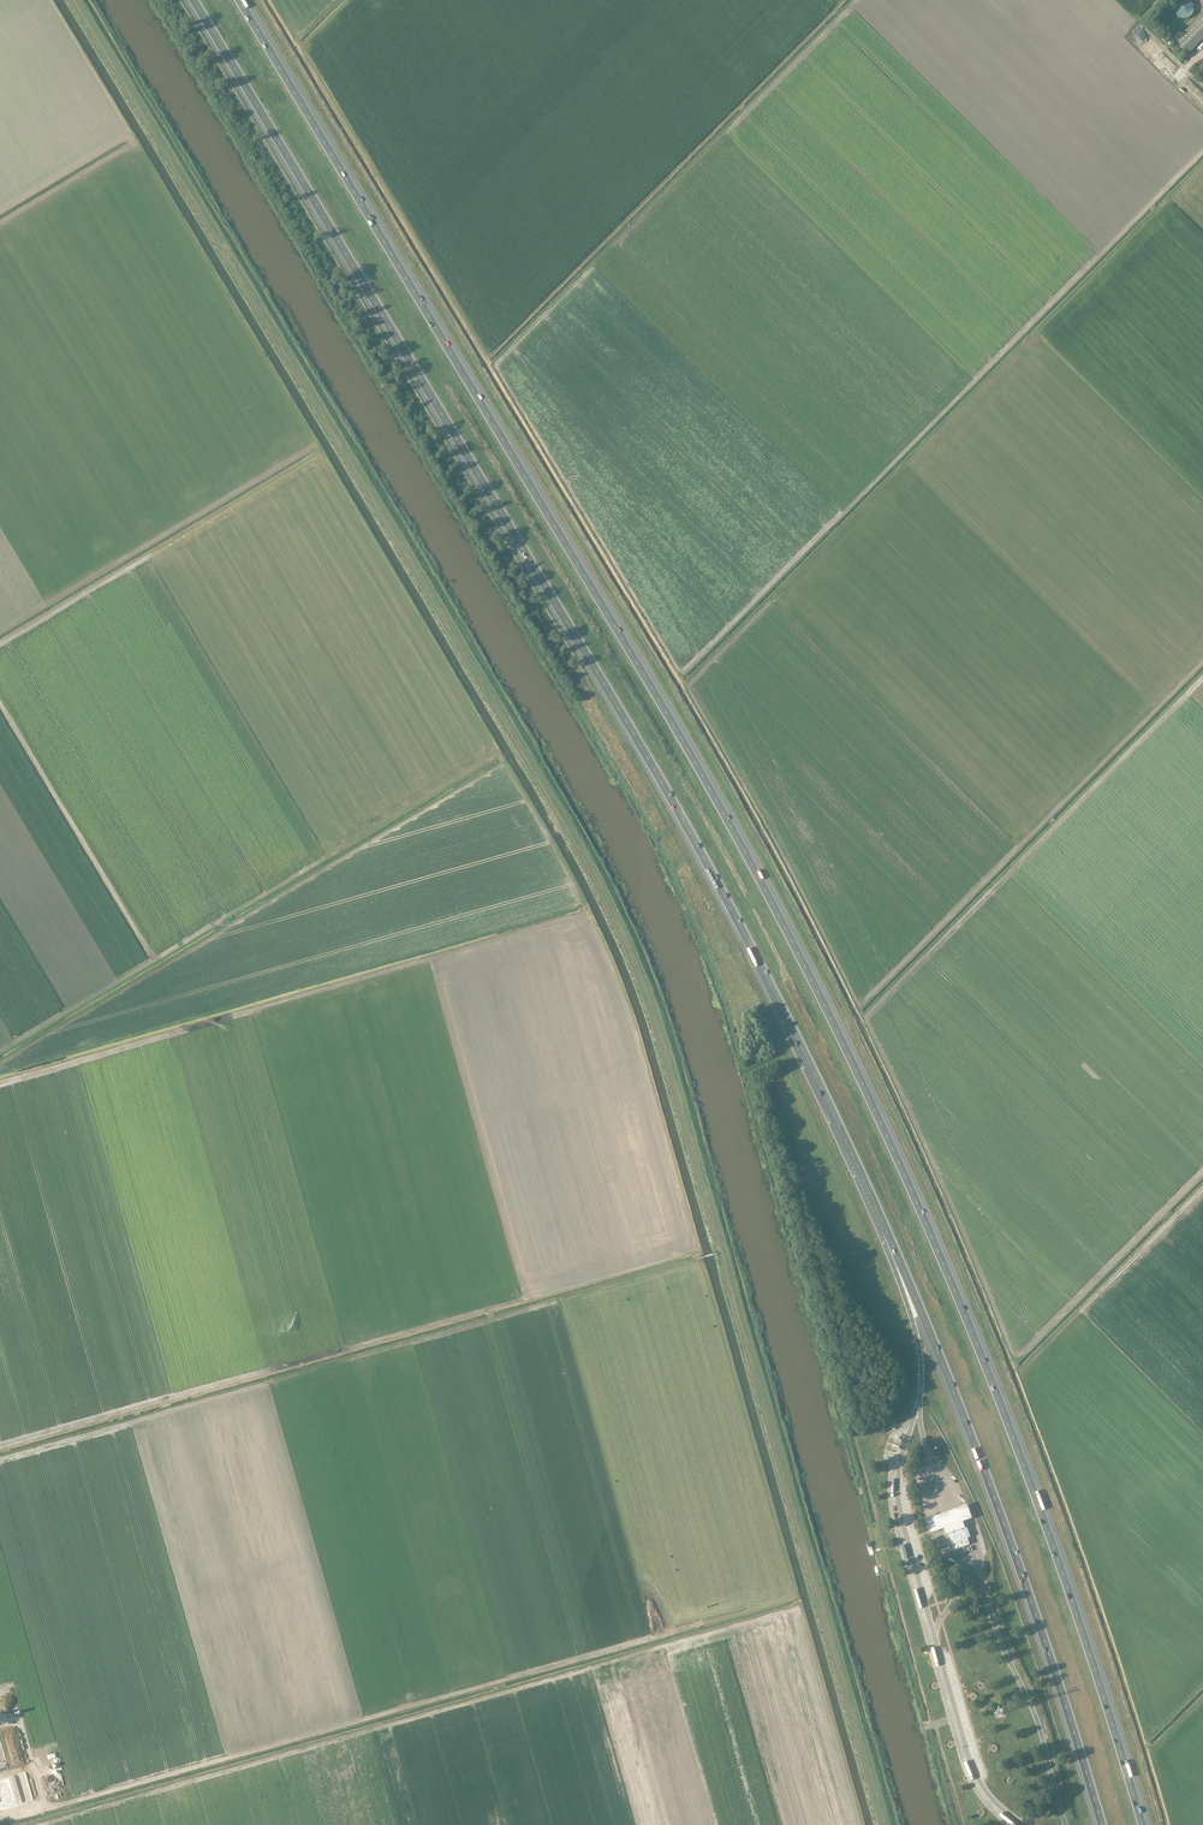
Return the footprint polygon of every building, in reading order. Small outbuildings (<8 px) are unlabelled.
[(1195,8),(1195,7),(1195,6),(1195,5),(1194,4),(1193,3),(1193,2),(1192,1),(1191,1),(1191,0),(1179,0),(1178,1),(1177,2),(1177,3),(1176,3),(1176,4),(1176,5),(1175,6),(1175,7),(1175,8),(1175,9),(1175,10),(1176,11),(1176,12),(1176,13),(1177,14),(1178,15),(1179,16),(1180,17),(1181,17),(1182,18),(1183,18),(1184,18),(1185,18),(1186,18),(1187,18),(1188,18),(1189,18),(1190,17),(1191,16),(1192,15),(1193,15),(1193,14),(1194,13),(1194,12),(1195,11),(1195,10),(1195,9),(1195,8)] [(1173,43),(1187,56),(1202,40),(1202,13),(1173,43)] [(892,1436),(891,1435),(887,1449),(888,1449),(896,1452),(898,1452),(902,1439),(900,1438),(892,1436)] [(946,1515),(925,1522),(930,1536),(972,1521),(967,1507),(946,1515)] [(963,1527),(946,1534),(953,1551),(969,1545),(967,1538),(970,1537),(967,1527),(964,1528),(963,1527)]
